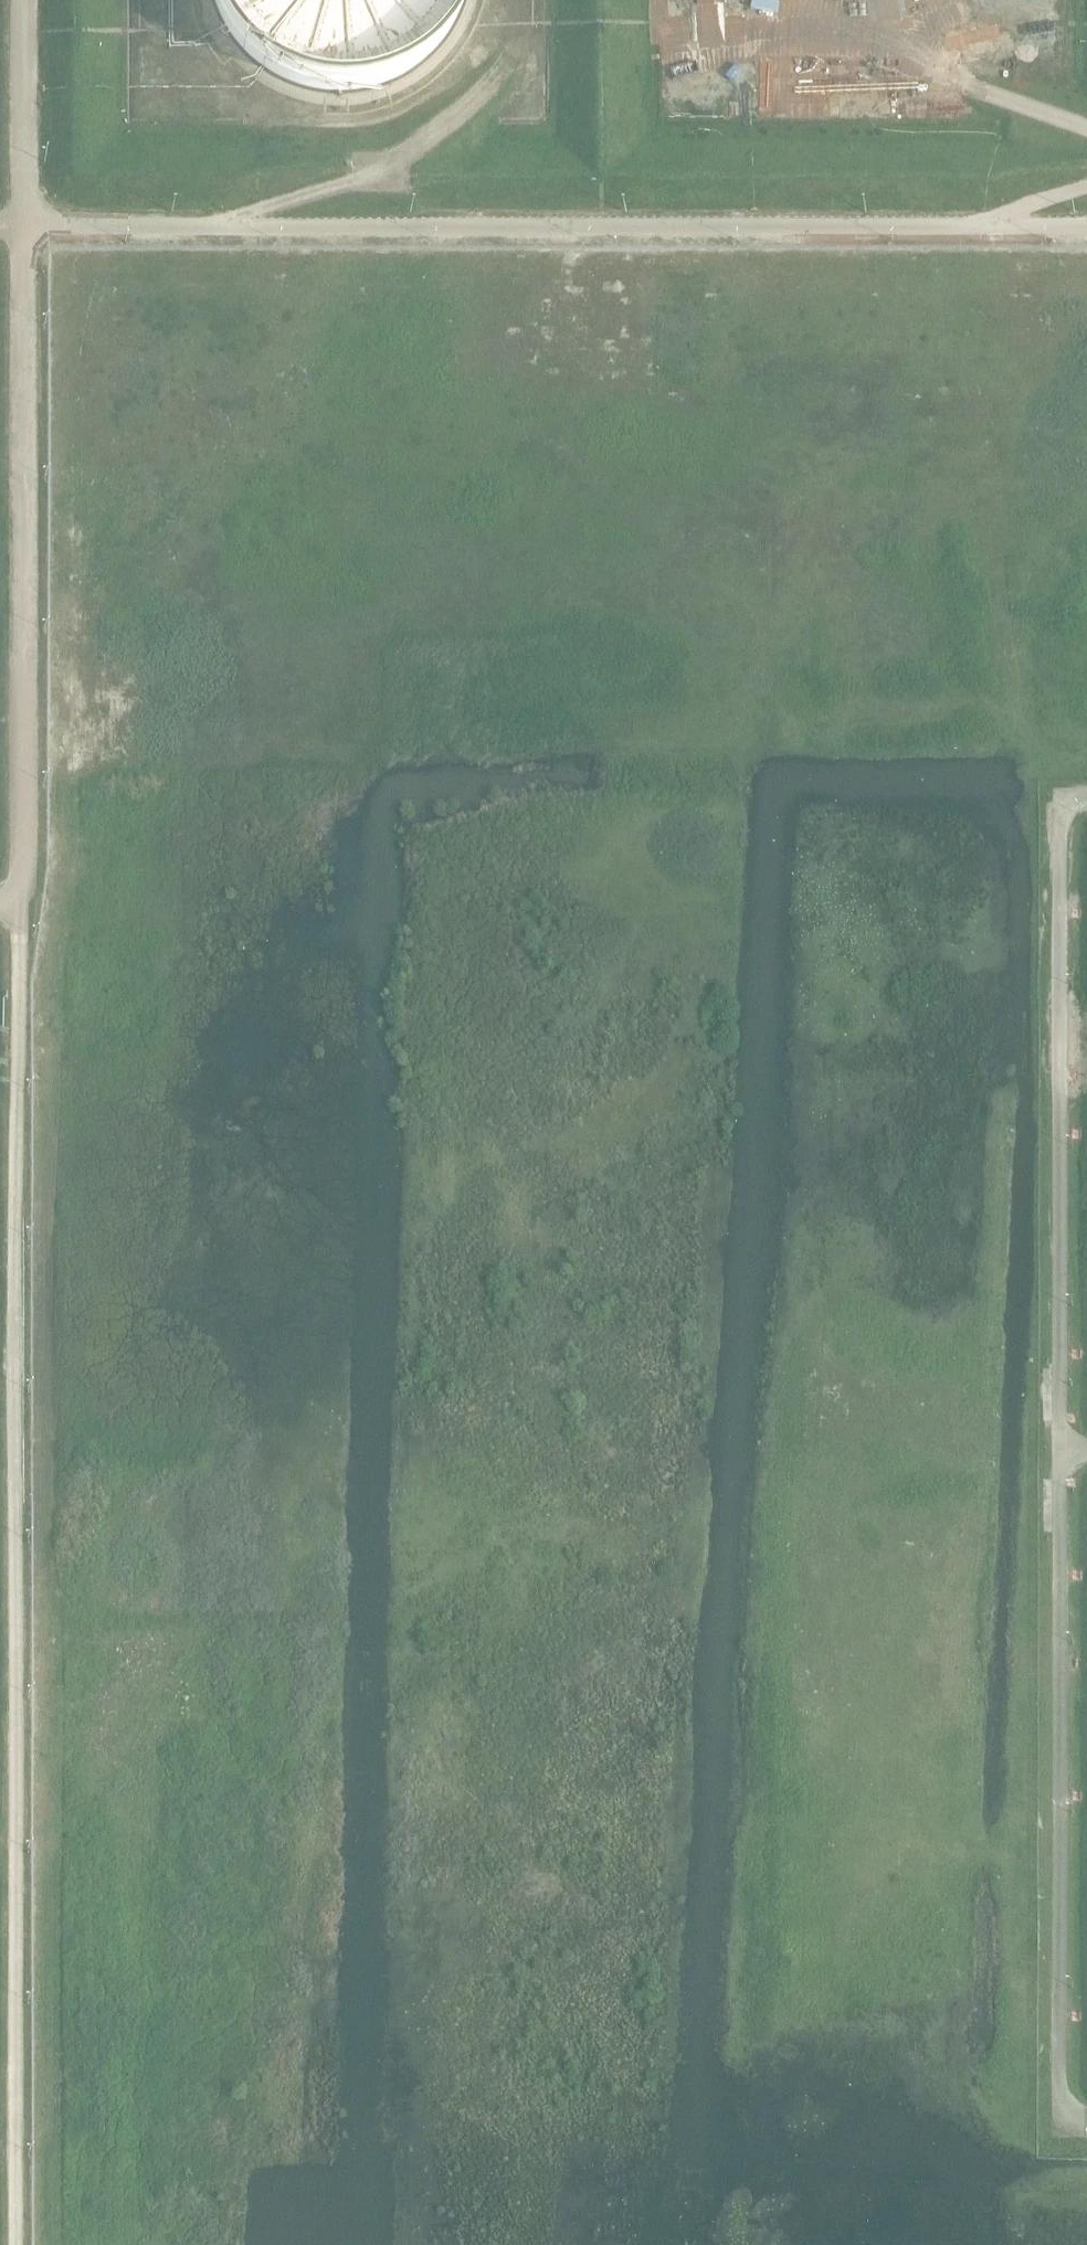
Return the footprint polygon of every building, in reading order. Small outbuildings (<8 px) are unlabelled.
[(315,85),(381,83),(442,48),(470,0),(220,0),(238,41),(315,85)]
